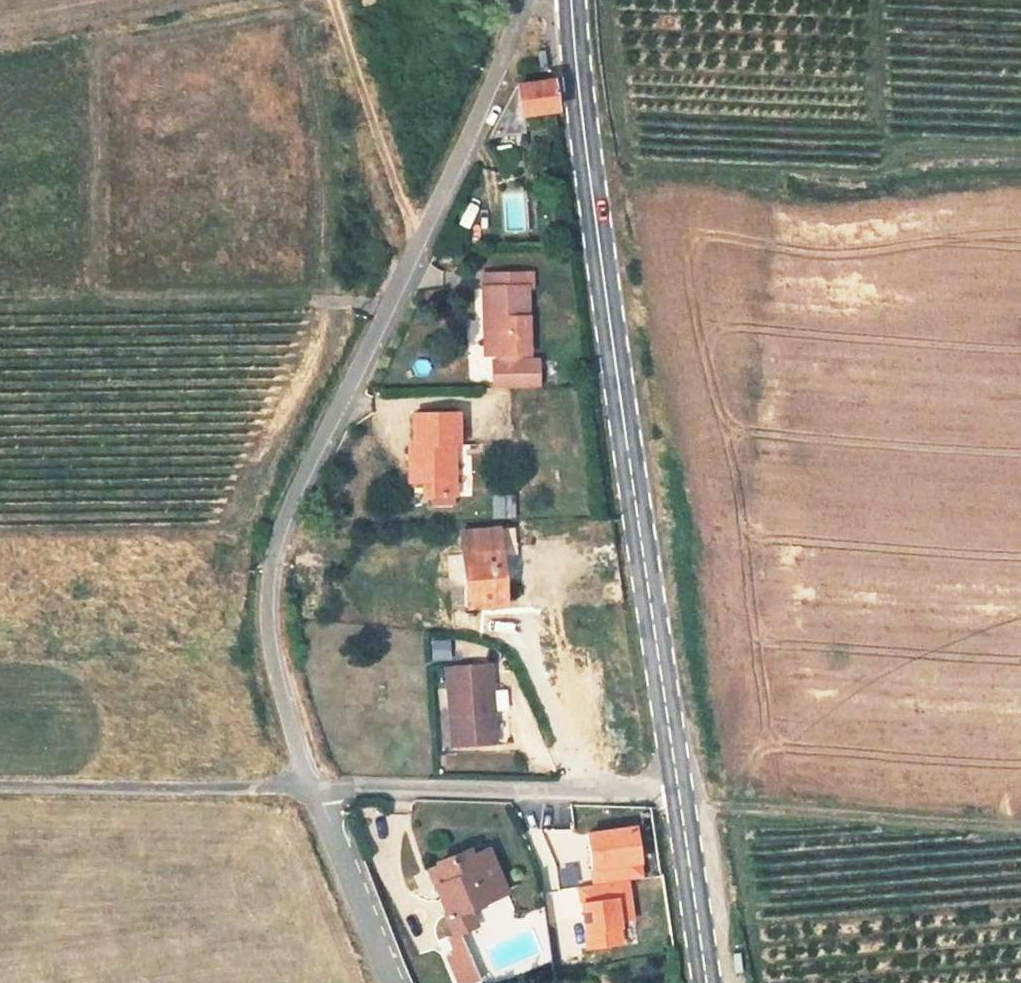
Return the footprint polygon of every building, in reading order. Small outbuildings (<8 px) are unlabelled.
[(553,110),(551,84),(520,86),(491,131),(522,130),(522,111),(553,110)] [(491,273),(491,286),(531,285),(530,272),(491,273)] [(497,358),(498,385),(543,384),(542,359),(524,359),(524,351),(532,351),(531,285),(491,286),(488,286),(489,317),(494,317),(495,352),(503,352),(503,358),(497,358)] [(457,413),(414,413),(414,443),(407,443),(408,479),(429,478),(429,496),(453,495),(453,445),(457,445),(457,413)] [(492,493),(491,516),(512,517),(513,494),(492,493)] [(454,606),(505,604),(504,584),(518,583),(515,528),(462,530),(463,550),(452,551),(454,606)] [(430,637),(430,659),(449,659),(450,638),(430,637)] [(451,745),(494,743),(491,682),(488,682),(488,664),(447,666),(451,745)] [(644,877),(637,824),(586,831),(593,883),(578,886),(585,948),(624,944),(621,924),(635,922),(629,879),(644,877)] [(501,887),(487,853),(473,858),(469,847),(437,860),(445,879),(434,884),(454,933),(482,921),(476,907),(490,901),(486,893),(501,887)]
